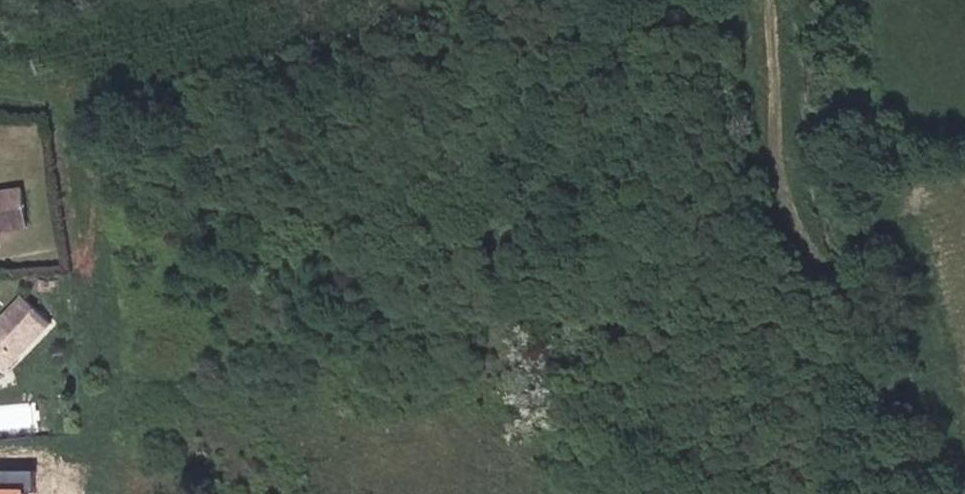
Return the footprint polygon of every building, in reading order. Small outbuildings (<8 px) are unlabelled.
[(39,227),(33,188),(0,193),(1,198),(0,198),(0,233),(39,227)] [(65,322),(34,294),(0,333),(0,376),(27,365),(65,322)]
